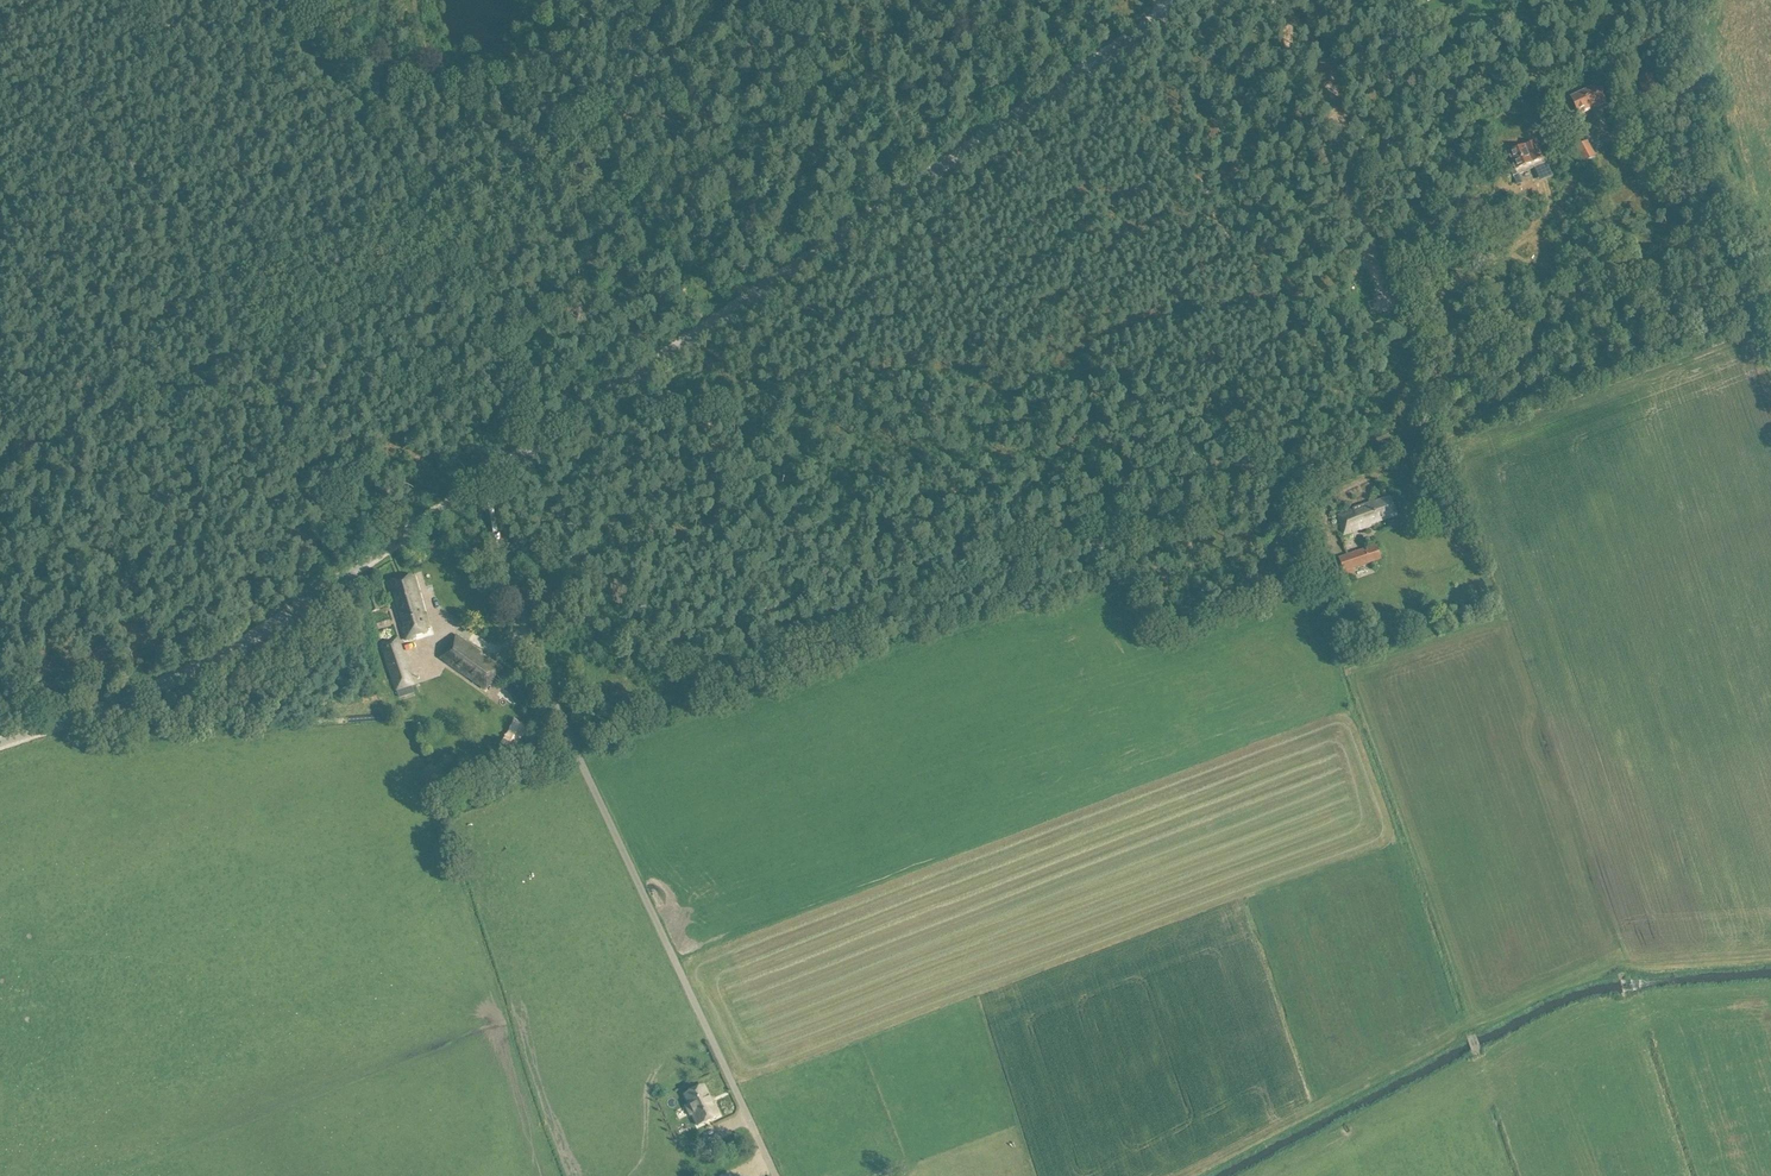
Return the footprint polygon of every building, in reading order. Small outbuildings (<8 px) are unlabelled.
[(1640,79),(1645,94),(1655,91),(1650,75),(1640,79)] [(1571,97),(1578,111),(1604,99),(1598,85),(1571,97)] [(1534,140),(1509,149),(1518,174),(1543,164),(1534,140)] [(1578,150),(1583,161),(1591,158),(1586,146),(1578,150)] [(1383,299),(1381,294),(1375,296),(1376,301),(1370,303),(1372,313),(1392,307),(1389,297),(1383,299)] [(1337,515),(1343,535),(1396,515),(1390,497),(1372,503),(1371,502),(1337,515)] [(1340,557),(1344,571),(1381,559),(1376,545),(1340,557)] [(452,557),(459,560),(461,553),(454,551),(452,557)] [(1317,561),(1323,576),(1336,572),(1331,556),(1317,561)] [(1296,569),(1301,582),(1317,576),(1313,563),(1296,569)] [(416,638),(414,630),(430,626),(415,575),(388,582),(406,641),(416,638)] [(380,610),(377,598),(369,600),(372,612),(380,610)] [(440,658),(486,690),(491,683),(493,684),(504,668),(489,658),(487,661),(480,656),(482,653),(456,635),(440,658)] [(380,643),(396,691),(414,685),(398,636),(380,643)] [(512,700),(521,698),(518,686),(509,688),(512,700)] [(692,1113),(698,1125),(720,1115),(714,1102),(712,1103),(703,1085),(686,1094),(694,1112),(692,1113)]
